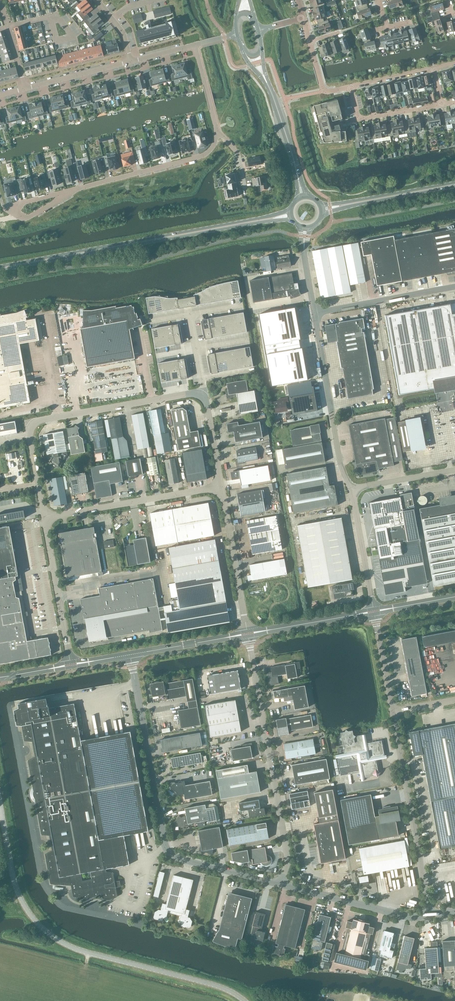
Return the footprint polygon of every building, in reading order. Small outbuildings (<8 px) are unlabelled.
[(72,6),(74,9),(77,6),(81,11),(78,13),(89,4),(86,0),(85,0),(79,5),(77,2),(72,6)] [(368,7),(366,2),(368,1),(368,0),(359,0),(355,1),(358,10),(368,7)] [(388,0),(389,3),(388,3),(390,9),(397,7),(397,8),(402,6),(402,5),(403,5),(401,0),(389,0),(388,0)] [(432,16),(438,14),(437,12),(444,9),(442,4),(440,5),(440,3),(429,7),(432,16)] [(89,4),(78,13),(83,20),(88,16),(87,14),(93,9),(89,4)] [(313,16),(326,12),(325,7),(321,8),(320,5),(312,7),(313,7),(314,10),(313,10),(314,12),(313,13),(313,16)] [(170,7),(153,11),(155,18),(171,14),(170,7)] [(368,7),(358,10),(359,13),(357,14),(359,19),(360,19),(360,20),(365,18),(365,17),(371,15),(370,9),(369,10),(368,7)] [(318,24),(324,22),(323,19),(328,17),(326,12),(313,16),(314,19),(315,18),(316,21),(317,21),(318,24)] [(88,16),(83,20),(89,27),(100,18),(97,14),(90,19),(88,16)] [(141,14),(133,16),(135,23),(143,21),(141,14)] [(443,25),(442,23),(441,24),(440,20),(438,14),(432,16),(438,34),(444,32),(443,31),(445,31),(443,25)] [(100,18),(89,27),(94,34),(99,30),(98,28),(104,23),(100,18)] [(324,22),(318,24),(319,27),(318,28),(319,30),(318,30),(319,34),(324,32),(324,34),(328,33),(327,31),(331,30),(329,21),(324,22)] [(448,33),(453,32),(451,21),(448,21),(448,22),(446,23),(446,24),(443,25),(445,31),(447,30),(448,33)] [(144,30),(137,32),(140,44),(178,34),(175,22),(168,24),(169,25),(144,31),(144,30)] [(407,32),(409,42),(413,41),(413,43),(419,41),(419,40),(418,35),(417,35),(415,28),(409,30),(409,31),(407,32)] [(371,43),(367,29),(360,31),(364,44),(371,43)] [(101,32),(93,38),(96,41),(104,35),(101,32)] [(388,48),(388,46),(385,36),(379,38),(380,41),(377,41),(379,48),(384,47),(384,48),(388,48)] [(335,40),(340,54),(344,53),(343,51),(348,49),(345,37),(342,38),(342,40),(339,40),(340,41),(336,42),(336,40),(335,40)] [(9,45),(7,41),(6,42),(5,39),(5,38),(0,40),(0,48),(9,45)] [(114,45),(106,47),(108,55),(120,52),(118,44),(116,44),(115,40),(113,41),(114,45)] [(340,54),(335,40),(333,41),(333,42),(331,43),(331,44),(327,45),(327,43),(331,57),(335,56),(335,54),(339,52),(340,54)] [(366,51),(379,48),(377,41),(371,43),(364,44),(366,51)] [(331,57),(327,43),(324,44),(324,45),(322,46),(322,47),(318,48),(321,58),(330,55),(331,57)] [(0,48),(0,53),(0,54),(1,56),(10,53),(9,49),(10,49),(9,45),(0,48)] [(94,45),(91,45),(92,48),(93,47),(96,57),(99,56),(99,57),(103,56),(101,45),(94,47),(94,45)] [(92,48),(86,49),(89,60),(93,58),(92,58),(96,57),(93,47),(92,48)] [(79,48),(77,49),(77,51),(79,51),(81,60),(84,60),(85,61),(89,60),(86,49),(80,51),(79,48)] [(77,51),(71,53),(74,63),(78,62),(78,61),(81,60),(79,51),(77,51)] [(65,52),(62,53),(63,55),(64,55),(67,64),(70,63),(70,64),(74,63),(71,53),(65,54),(65,52)] [(0,55),(0,57),(1,57),(3,63),(13,60),(12,55),(11,56),(10,53),(1,56),(0,54),(0,55)] [(63,55),(57,57),(60,67),(67,65),(67,64),(64,55),(63,55)] [(188,80),(192,79),(190,70),(186,71),(185,64),(184,63),(180,64),(181,65),(178,66),(182,78),(187,77),(188,80)] [(8,69),(2,71),(5,81),(9,80),(8,79),(11,78),(12,78),(9,69),(10,69),(10,66),(7,67),(8,69)] [(173,81),(182,78),(178,66),(172,67),(174,74),(171,75),(173,81)] [(10,69),(9,69),(12,78),(11,78),(12,79),(19,78),(16,67),(10,69)] [(168,75),(165,76),(163,70),(157,71),(160,84),(169,82),(168,75)] [(151,73),(153,79),(149,80),(151,86),(160,84),(157,71),(151,73)] [(451,84),(450,81),(452,81),(450,71),(442,73),(444,83),(446,82),(446,85),(451,84)] [(144,76),(136,79),(139,91),(147,89),(144,76)] [(432,82),(431,83),(429,76),(423,77),(425,89),(433,87),(432,82)] [(416,79),(415,79),(418,92),(426,90),(423,78),(422,78),(422,77),(416,79)] [(123,80),(124,81),(122,82),(125,94),(134,92),(132,86),(129,87),(127,79),(123,80)] [(418,92),(415,79),(412,80),(411,79),(409,80),(408,80),(410,90),(414,89),(415,92),(418,92)] [(407,82),(406,81),(404,81),(404,82),(401,83),(403,93),(407,92),(408,94),(410,94),(408,82),(407,82)] [(114,91),(116,97),(125,94),(122,82),(115,83),(117,90),(114,91)] [(403,96),(400,82),(393,84),(395,94),(400,93),(400,97),(403,96)] [(100,86),(103,99),(112,96),(111,90),(107,91),(106,84),(102,85),(100,86)] [(392,85),(392,84),(390,85),(386,86),(388,96),(395,94),(393,85),(392,85)] [(95,94),(92,95),(94,101),(103,99),(100,86),(97,86),(98,87),(94,88),(95,94)] [(381,101),(378,87),(371,89),(373,99),(377,98),(378,102),(381,101)] [(84,91),(78,93),(82,105),(91,103),(89,97),(86,98),(84,91)] [(74,101),(71,102),(72,108),(82,105),(78,93),(72,94),(74,101)] [(64,102),(63,96),(56,97),(60,110),(69,108),(67,101),(64,102)] [(56,97),(54,98),(54,97),(50,98),(52,105),(49,106),(51,112),(60,110),(56,97)] [(320,144),(346,141),(346,132),(337,100),(310,107),(320,144)] [(37,103),(35,104),(38,117),(48,114),(46,108),(43,109),(41,102),(37,103)] [(35,104),(33,104),(33,103),(29,104),(31,112),(28,113),(29,119),(38,117),(35,104)] [(24,113),(21,113),(19,107),(13,108),(17,121),(22,120),(23,123),(27,122),(24,113)] [(13,108),(7,110),(9,117),(6,117),(7,124),(17,121),(13,108)] [(450,124),(452,123),(450,112),(447,113),(447,114),(442,115),(443,122),(446,122),(446,125),(450,125),(450,124)] [(443,122),(442,115),(436,116),(436,114),(433,115),(435,126),(437,126),(437,127),(441,126),(440,123),(443,122)] [(433,127),(435,126),(433,115),(430,116),(430,117),(424,118),(426,125),(428,125),(429,128),(433,128),(433,127)] [(189,130),(195,129),(193,118),(187,119),(189,130)] [(407,133),(416,132),(413,118),(410,119),(411,120),(408,121),(405,122),(407,133)] [(413,118),(416,132),(424,130),(422,119),(419,119),(416,119),(416,118),(413,118)] [(390,136),(399,135),(396,121),(393,122),(394,123),(391,124),(388,125),(390,136)] [(407,133),(405,122),(402,122),(399,122),(399,121),(396,121),(399,135),(407,133)] [(373,139),(382,138),(379,124),(376,125),(377,126),(374,127),(371,128),(373,139)] [(390,136),(388,125),(385,125),(383,125),(382,124),(379,124),(382,138),(390,136)] [(373,139),(371,128),(368,128),(366,128),(365,127),(362,128),(365,141),(373,139)] [(356,142),(365,141),(362,128),(359,128),(360,129),(357,130),(354,131),(356,142)] [(201,149),(205,148),(204,147),(206,146),(205,140),(206,140),(205,138),(204,138),(203,132),(195,134),(196,140),(198,148),(200,148),(201,149)] [(167,144),(165,138),(162,139),(164,146),(167,145),(167,147),(166,147),(168,152),(169,155),(177,153),(175,147),(176,147),(175,143),(174,143),(174,142),(167,144)] [(193,144),(191,138),(187,139),(187,140),(180,142),(183,153),(191,151),(189,145),(193,144)] [(162,151),(159,141),(155,142),(156,146),(150,147),(153,159),(154,158),(154,159),(160,158),(158,152),(162,151)] [(143,149),(137,151),(139,159),(140,158),(141,160),(139,161),(140,165),(147,163),(146,157),(148,156),(145,144),(142,145),(143,149)] [(122,160),(124,167),(132,165),(131,161),(135,160),(133,152),(126,154),(126,156),(122,158),(123,159),(122,160)] [(114,170),(118,169),(118,167),(119,167),(118,163),(117,163),(115,157),(108,158),(107,156),(103,157),(106,167),(109,167),(110,169),(113,168),(114,170)] [(95,175),(103,172),(101,164),(105,164),(103,157),(97,158),(98,162),(92,163),(95,175)] [(260,157),(248,159),(249,167),(261,164),(260,157)] [(67,183),(75,181),(71,168),(73,168),(71,160),(66,161),(68,168),(63,170),(65,175),(64,176),(65,179),(66,179),(67,183)] [(82,179),(88,177),(85,165),(79,167),(78,162),(74,163),(76,173),(80,172),(82,179)] [(57,170),(50,172),(53,186),(61,184),(57,170)] [(46,181),(44,173),(39,175),(40,177),(34,179),(37,191),(40,190),(42,190),(45,189),(43,182),(46,181)] [(226,177),(228,189),(234,188),(234,185),(237,185),(235,176),(226,177)] [(13,182),(2,185),(4,193),(6,193),(8,197),(7,197),(8,198),(17,195),(16,194),(14,185),(16,184),(15,177),(12,178),(13,182)] [(268,189),(266,177),(252,179),(252,182),(248,183),(249,186),(253,186),(253,187),(260,186),(261,190),(268,189)] [(24,189),(25,192),(28,191),(28,192),(30,191),(31,191),(32,191),(29,178),(22,180),(21,178),(16,179),(19,190),(24,189)] [(227,192),(228,200),(239,198),(238,190),(235,191),(234,188),(228,189),(229,192),(227,192)] [(427,234),(434,275),(447,273),(447,274),(449,275),(454,274),(454,229),(427,234)] [(403,281),(434,275),(427,234),(395,240),(403,281)] [(403,281),(395,240),(394,236),(362,242),(364,256),(372,255),(378,286),(403,281)] [(366,283),(358,243),(344,245),(345,248),(343,249),(345,261),(347,260),(352,285),(366,283)] [(317,275),(346,269),(342,246),(312,252),(317,275)] [(275,263),(274,256),(266,257),(268,270),(291,266),(288,255),(277,257),(279,263),(275,263)] [(346,269),(317,275),(321,298),(351,292),(346,269)] [(292,273),(250,281),(253,303),(292,296),(292,298),(297,296),(300,295),(299,292),(298,285),(294,286),(292,273)] [(146,299),(149,314),(241,298),(238,282),(230,283),(223,285),(215,287),(216,288),(208,289),(209,292),(201,293),(202,295),(194,296),(194,297),(189,298),(189,297),(183,298),(183,299),(177,300),(177,299),(170,300),(162,301),(162,298),(154,300),(154,298),(146,299)] [(452,314),(450,304),(415,310),(385,315),(399,395),(454,385),(454,314),(452,314)] [(135,314),(133,307),(132,307),(131,306),(132,305),(116,308),(116,307),(116,306),(92,311),(83,311),(83,319),(83,322),(83,329),(79,329),(80,329),(87,367),(135,359),(130,330),(133,328),(133,329),(133,328),(142,325),(142,326),(143,325),(140,319),(138,320),(138,318),(137,313),(136,313),(135,314)] [(296,307),(257,315),(271,387),(302,381),(303,383),(307,382),(307,381),(310,380),(304,347),(302,347),(300,341),(303,340),(296,307)] [(26,309),(16,313),(2,315),(1,315),(0,315),(0,386),(27,382),(18,333),(37,329),(35,319),(27,321),(26,318),(28,317),(26,309)] [(204,330),(245,322),(244,312),(202,320),(204,330)] [(364,328),(362,319),(335,324),(334,325),(334,324),(325,326),(328,343),(338,341),(348,399),(373,395),(361,329),(364,328)] [(245,322),(204,330),(206,340),(247,332),(245,322)] [(182,344),(178,324),(152,329),(156,348),(182,344)] [(208,354),(210,364),(252,357),(250,347),(208,354)] [(253,367),(252,357),(210,364),(212,374),(253,367)] [(184,359),(158,363),(161,383),(188,378),(184,359)] [(248,392),(246,380),(227,383),(228,389),(225,389),(227,398),(237,397),(237,394),(248,392)] [(313,386),(312,381),(286,386),(288,395),(290,395),(292,408),(304,406),(305,413),(318,410),(314,386),(313,386)] [(17,406),(18,408),(24,405),(30,404),(28,390),(28,389),(27,382),(0,386),(0,409),(17,406)] [(237,394),(237,397),(240,411),(237,411),(237,415),(258,411),(254,390),(248,392),(237,394)] [(289,404),(288,398),(278,399),(279,402),(273,402),(274,407),(275,407),(276,413),(287,411),(286,405),(289,404)] [(190,432),(188,416),(190,413),(179,406),(177,409),(171,410),(178,450),(201,446),(198,431),(190,432)] [(153,436),(165,434),(161,409),(149,411),(153,436)] [(138,450),(149,448),(143,413),(132,415),(138,450)] [(123,437),(120,417),(108,419),(115,460),(130,457),(127,441),(123,437)] [(403,460),(395,418),(385,419),(385,418),(349,425),(356,465),(357,465),(358,469),(359,469),(360,474),(375,471),(375,469),(394,466),(393,462),(403,460)] [(96,462),(103,461),(103,460),(106,459),(105,452),(108,452),(102,420),(90,423),(95,451),(94,451),(96,462)] [(15,421),(1,424),(4,436),(17,433),(15,421)] [(403,452),(412,450),(407,421),(398,422),(403,452)] [(263,438),(260,422),(239,425),(238,422),(227,424),(228,433),(234,432),(236,442),(263,438)] [(72,455),(85,452),(83,439),(79,436),(78,430),(80,428),(76,425),(74,427),(67,429),(72,455)] [(293,446),(322,441),(318,425),(290,430),(293,446)] [(63,431),(43,435),(46,451),(45,454),(47,455),(45,458),(59,467),(62,463),(61,460),(64,459),(68,455),(63,431)] [(286,469),(325,462),(322,442),(282,449),(286,469)] [(236,465),(244,463),(244,462),(258,459),(256,447),(236,451),(238,459),(235,460),(236,465)] [(207,479),(202,449),(192,451),(197,481),(207,479)] [(197,481),(192,451),(182,453),(187,483),(197,481)] [(147,458),(151,476),(156,474),(159,477),(162,476),(158,457),(147,458)] [(131,479),(134,479),(136,476),(136,475),(143,474),(140,458),(126,461),(129,477),(131,479)] [(169,485),(179,483),(175,458),(165,460),(169,485)] [(97,499),(98,498),(112,496),(110,484),(123,482),(120,462),(91,467),(97,499)] [(243,470),(239,471),(241,486),(271,480),(268,466),(255,468),(254,465),(243,467),(243,470)] [(287,474),(290,494),(294,513),(338,505),(335,485),(329,486),(326,467),(287,474)] [(72,495),(89,492),(85,473),(69,476),(72,495)] [(54,506),(61,505),(68,504),(63,477),(50,479),(54,506)] [(241,516),(263,512),(265,512),(262,490),(237,494),(241,516)] [(410,492),(400,494),(408,540),(419,538),(410,492)] [(427,497),(426,495),(425,494),(424,494),(422,493),(421,494),(419,495),(419,496),(418,497),(418,499),(418,500),(419,501),(420,502),(422,503),(423,503),(425,502),(426,501),(427,500),(427,498),(427,497)] [(408,541),(400,497),(369,503),(377,546),(408,541)] [(442,505),(419,509),(434,587),(454,583),(454,498),(442,500),(442,505)] [(214,536),(214,532),(208,503),(150,513),(156,546),(214,536)] [(24,510),(0,514),(0,522),(25,518),(24,510)] [(253,555),(263,553),(282,550),(276,516),(247,521),(253,555)] [(308,587),(352,579),(341,518),(297,526),(308,587)] [(0,528),(0,664),(51,655),(51,653),(51,649),(49,646),(50,642),(49,640),(48,637),(28,640),(28,639),(26,638),(25,633),(27,633),(20,590),(9,529),(8,526),(0,528)] [(67,578),(102,572),(94,527),(59,533),(67,578)] [(134,545),(124,546),(128,566),(150,562),(146,538),(133,540),(134,545)] [(168,633),(230,622),(215,540),(169,548),(178,600),(170,601),(172,611),(165,613),(168,633)] [(400,543),(403,555),(405,567),(407,579),(408,587),(427,583),(419,540),(400,543)] [(381,571),(405,567),(403,555),(379,559),(381,571)] [(252,580),(263,578),(287,574),(284,559),(250,565),(251,575),(247,576),(248,581),(252,580)] [(403,579),(407,579),(405,567),(381,571),(383,579),(387,578),(387,582),(403,579)] [(88,619),(158,606),(154,579),(99,588),(100,596),(80,599),(84,619),(88,619)] [(403,579),(387,582),(388,586),(384,587),(385,595),(406,591),(403,579)] [(335,599),(353,595),(352,589),(354,589),(353,582),(333,586),(335,599)] [(158,606),(88,619),(89,626),(88,626),(88,631),(90,630),(92,642),(108,639),(108,637),(110,636),(110,638),(120,636),(120,635),(127,633),(127,635),(149,631),(150,633),(163,631),(158,606)] [(423,636),(425,646),(454,641),(454,630),(423,636)] [(403,649),(418,646),(416,637),(401,640),(403,649)] [(405,659),(420,656),(418,646),(403,649),(405,659)] [(406,668),(422,665),(420,656),(405,659),(406,668)] [(285,666),(287,674),(288,679),(297,677),(296,669),(300,668),(299,662),(292,663),(292,665),(285,666)] [(287,674),(285,666),(285,664),(271,667),(272,673),(267,674),(270,686),(279,684),(277,676),(287,674)] [(408,677),(423,674),(422,665),(406,668),(408,677)] [(216,693),(241,689),(239,679),(240,678),(239,670),(238,669),(233,670),(233,671),(213,675),(216,693)] [(423,675),(423,674),(408,677),(410,686),(425,683),(423,675)] [(196,700),(193,679),(164,684),(163,681),(150,684),(152,697),(153,697),(154,702),(186,696),(187,702),(189,709),(178,710),(181,728),(200,725),(196,700)] [(425,685),(425,684),(410,687),(412,696),(427,693),(425,685)] [(309,707),(306,685),(271,692),(273,704),(293,700),(295,709),(309,707)] [(27,702),(18,704),(18,705),(19,708),(14,710),(17,726),(22,726),(25,741),(32,742),(35,757),(34,757),(28,760),(42,835),(50,836),(52,851),(45,854),(51,884),(66,885),(71,886),(72,889),(73,897),(87,898),(88,898),(91,898),(93,897),(101,894),(103,899),(108,899),(111,900),(118,896),(116,887),(118,887),(117,881),(115,882),(113,873),(106,872),(106,869),(129,865),(124,835),(129,834),(149,831),(139,781),(130,732),(111,735),(81,741),(77,718),(74,704),(49,708),(49,706),(48,706),(47,700),(47,698),(27,701),(27,702)] [(210,737),(241,732),(236,700),(204,705),(208,726),(210,737)] [(286,719),(288,731),(313,727),(311,715),(286,719)] [(288,731),(286,719),(286,718),(276,720),(279,736),(289,734),(288,731)] [(409,732),(413,756),(422,755),(440,849),(454,846),(454,724),(409,732)] [(339,739),(355,736),(353,735),(352,731),(348,731),(346,730),(344,732),(340,733),(341,737),(339,739)] [(163,752),(187,748),(188,748),(191,747),(202,745),(200,732),(185,735),(160,740),(163,752)] [(344,754),(383,747),(382,741),(364,744),(362,735),(355,736),(339,739),(342,741),(342,745),(344,745),(345,748),(344,749),(343,749),(344,754)] [(286,759),(316,754),(313,739),(284,744),(286,759)] [(233,761),(253,758),(252,752),(253,752),(253,750),(252,747),(253,746),(252,743),(242,744),(243,747),(231,749),(233,761)] [(339,765),(376,759),(375,757),(384,756),(383,747),(344,754),(335,755),(336,758),(337,758),(339,765)] [(173,768),(202,763),(201,753),(171,758),(173,768)] [(295,785),(330,779),(326,759),(292,765),(294,781),(293,783),(295,784),(295,785)] [(380,773),(378,771),(376,759),(339,765),(341,776),(360,772),(361,781),(364,781),(364,778),(375,776),(377,777),(380,773)] [(221,799),(260,792),(257,771),(249,773),(248,765),(216,770),(221,799)] [(183,786),(184,786),(184,784),(182,784),(182,781),(179,781),(178,783),(178,784),(177,785),(176,784),(174,782),(171,783),(169,787),(169,790),(176,795),(184,794),(183,786)] [(183,786),(184,794),(185,800),(212,795),(210,781),(184,786),(183,786)] [(338,820),(333,789),(314,793),(320,823),(314,824),(321,864),(346,859),(338,820)] [(300,808),(310,806),(308,791),(289,794),(292,808),(300,807),(300,808)] [(375,817),(371,794),(340,800),(349,845),(398,836),(396,821),(400,820),(399,811),(394,812),(393,810),(379,812),(379,816),(375,817)] [(264,808),(260,809),(259,799),(239,803),(242,819),(266,815),(264,808)] [(206,808),(205,804),(201,805),(185,808),(186,817),(185,818),(183,819),(179,816),(174,823),(175,824),(175,826),(179,825),(180,827),(192,825),(191,823),(208,820),(208,822),(216,821),(214,807),(206,808)] [(229,845),(263,839),(269,838),(266,823),(227,829),(229,845)] [(212,854),(213,848),(223,847),(219,827),(198,831),(201,847),(200,851),(212,854)] [(369,884),(368,878),(373,877),(372,873),(409,866),(404,841),(359,849),(363,870),(354,872),(355,879),(359,879),(360,885),(361,885),(362,886),(363,886),(364,886),(365,886),(366,886),(367,885),(368,885),(368,884),(369,884)] [(267,857),(265,847),(232,853),(233,861),(240,862),(248,861),(248,865),(260,863),(261,862),(261,863),(262,863),(262,864),(263,865),(264,865),(265,865),(266,865),(267,865),(268,865),(269,864),(270,864),(270,863),(270,862),(271,862),(271,861),(271,860),(271,859),(270,858),(270,857),(269,857),(269,856),(267,857)] [(174,914),(184,877),(174,875),(166,904),(163,903),(161,910),(159,910),(155,912),(154,917),(155,919),(163,921),(163,918),(167,916),(168,912),(174,914)] [(184,877),(174,914),(181,916),(180,919),(182,923),(181,926),(189,927),(191,926),(192,921),(190,918),(188,917),(190,910),(186,909),(193,880),(184,877)] [(244,898),(241,898),(242,897),(240,896),(237,896),(234,895),(233,895),(231,895),(229,895),(228,895),(228,899),(220,929),(219,929),(218,932),(215,930),(214,934),(216,935),(213,940),(214,939),(216,940),(219,941),(221,942),(223,943),(224,943),(227,944),(229,945),(231,945),(233,946),(235,946),(236,946),(237,943),(240,945),(252,898),(244,896),(244,898)] [(295,948),(305,910),(286,905),(276,943),(278,944),(278,947),(274,946),(272,953),(277,954),(277,953),(284,955),(285,949),(284,948),(284,945),(295,948)] [(263,941),(265,932),(261,931),(266,914),(256,912),(252,926),(253,926),(251,935),(255,936),(254,939),(263,941)] [(325,942),(331,917),(319,914),(313,939),(311,948),(314,948),(314,949),(314,950),(314,951),(315,951),(316,951),(316,952),(317,951),(318,951),(318,950),(321,950),(323,941),(325,942)] [(353,922),(347,921),(346,927),(348,928),(341,954),(336,952),(334,961),(366,970),(369,960),(368,960),(370,955),(365,954),(370,933),(372,934),(374,928),(369,926),(369,925),(353,921),(353,922)] [(392,958),(393,951),(390,950),(394,933),(384,931),(378,955),(392,958)] [(411,969),(412,965),(409,964),(410,961),(409,961),(414,938),(405,936),(396,970),(399,970),(399,972),(402,973),(402,971),(408,968),(411,969)] [(442,941),(444,971),(444,979),(445,979),(444,979),(448,978),(449,978),(450,978),(450,977),(450,976),(454,976),(454,940),(442,941)] [(328,961),(332,944),(326,942),(322,960),(328,961)] [(439,973),(437,948),(424,948),(426,968),(419,969),(420,980),(431,979),(431,973),(434,973),(439,973)] [(322,961),(320,968),(328,970),(330,964),(322,961)]
